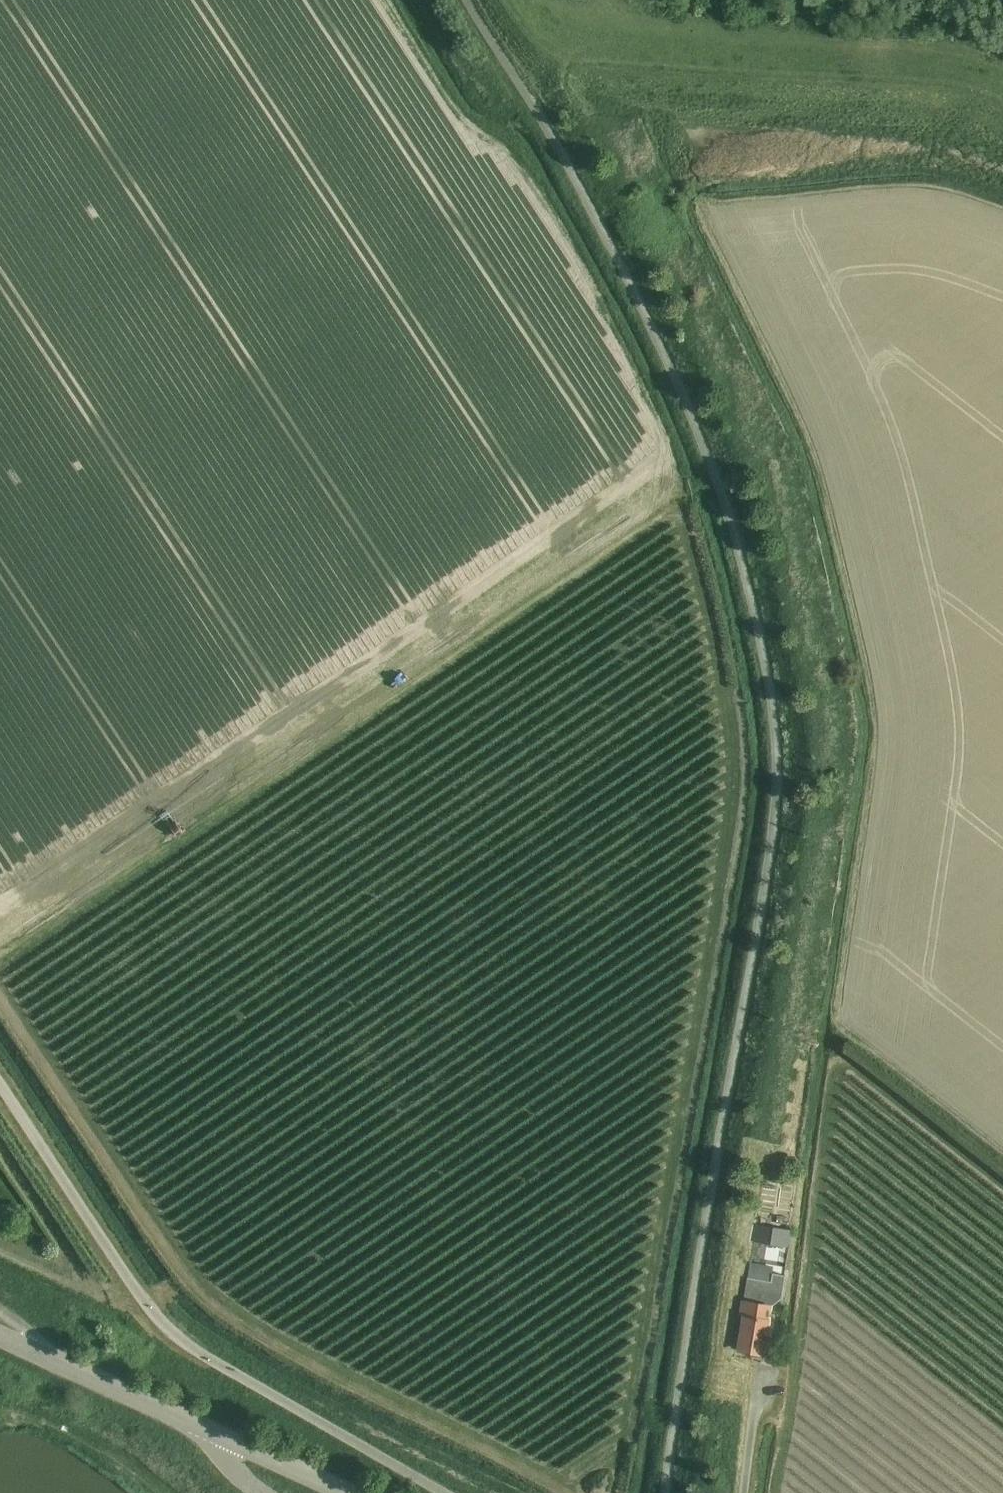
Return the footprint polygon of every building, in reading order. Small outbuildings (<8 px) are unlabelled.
[(747,1277),(743,1300),(740,1317),(744,1318),(739,1348),(763,1351),(770,1304),(781,1294),(784,1276),(771,1274),(770,1281),(747,1277)]
